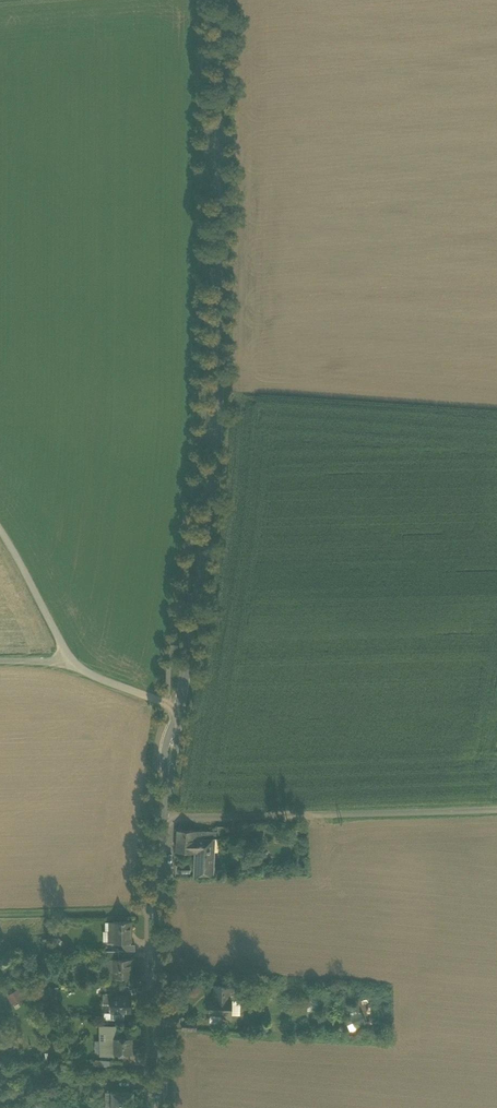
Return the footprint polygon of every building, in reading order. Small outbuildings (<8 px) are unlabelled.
[(203,831),(203,839),(214,838),(219,838),(224,838),(224,833),(224,826),(217,827),(217,832),(203,831)] [(177,830),(176,841),(187,841),(187,840),(197,840),(197,838),(203,839),(203,831),(177,830)] [(212,870),(213,851),(214,838),(203,839),(197,838),(197,840),(187,840),(187,841),(176,841),(176,850),(196,851),(196,869),(212,870)] [(196,869),(195,877),(212,877),(212,870),(196,869)] [(107,934),(108,945),(123,944),(128,944),(128,934),(130,934),(129,922),(119,922),(119,924),(110,924),(111,934),(107,934)] [(64,944),(58,938),(52,944),(59,950),(64,944)] [(117,960),(117,950),(102,950),(102,961),(113,961),(113,960),(117,960)] [(113,978),(130,978),(130,969),(129,969),(129,960),(117,960),(113,960),(113,961),(113,978)] [(102,979),(113,978),(113,961),(102,961),(102,979)] [(110,994),(127,994),(127,985),(110,985),(110,994)] [(222,1021),(231,1021),(231,1014),(231,999),(228,999),(229,986),(214,986),(214,998),(209,998),(209,1014),(222,1014),(222,1021)] [(18,988),(7,995),(12,1005),(24,998),(18,988)] [(124,1014),(130,1014),(130,1000),(127,1000),(127,994),(110,994),(103,994),(101,994),(101,1004),(107,1004),(110,1007),(110,1012),(110,1014),(124,1014)] [(318,1011),(319,998),(307,997),(307,1011),(318,1011)] [(235,999),(231,999),(231,1014),(239,1014),(239,999),(235,999)] [(365,1022),(361,1012),(354,1015),(358,1025),(365,1022)] [(222,1023),(222,1021),(222,1014),(209,1014),(207,1014),(207,1023),(222,1023)] [(182,1029),(196,1030),(197,1022),(182,1021),(182,1029)] [(102,1052),(102,1054),(114,1054),(132,1053),(132,1037),(119,1037),(119,1026),(101,1026),(101,1040),(102,1052)] [(43,1089),(44,1064),(35,1063),(34,1088),(43,1089)] [(92,1091),(92,1080),(79,1080),(79,1091),(92,1091)] [(92,1091),(103,1091),(103,1080),(92,1080),(92,1091)] [(132,1091),(111,1091),(111,1107),(132,1107),(132,1091)]
